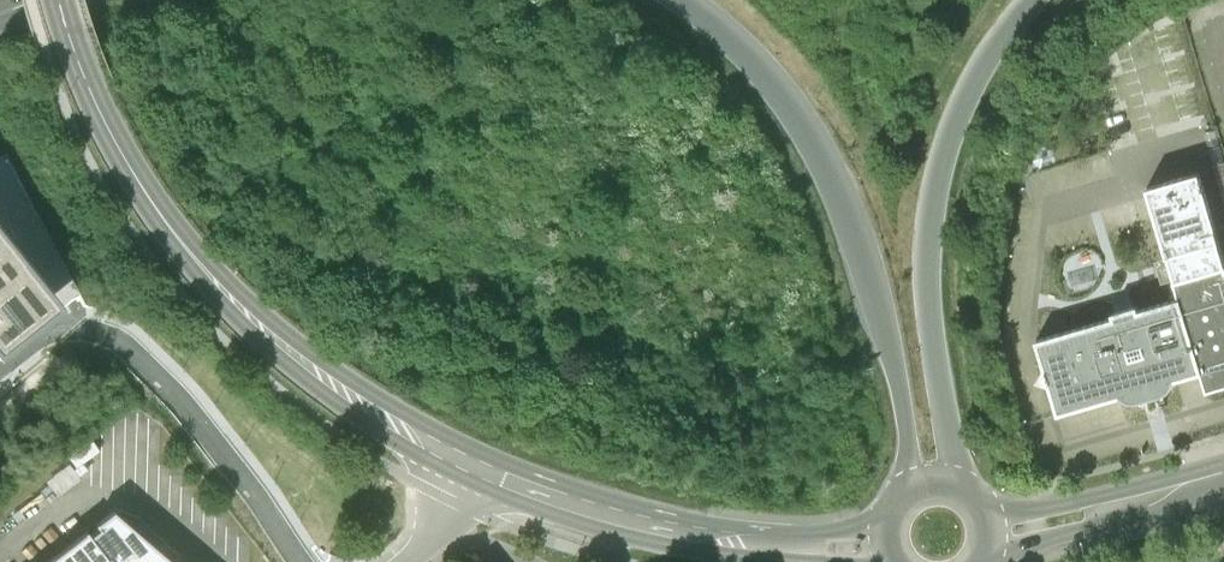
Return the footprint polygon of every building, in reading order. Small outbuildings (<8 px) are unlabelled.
[(1215,167),(1223,199),(1223,164),(1215,167)] [(1057,416),(1120,397),(1126,403),(1133,404),(1138,403),(1140,407),(1146,405),(1148,410),(1158,407),(1157,402),(1163,400),(1161,396),(1168,393),(1172,388),(1174,381),(1200,373),(1206,392),(1223,387),(1223,266),(1217,243),(1219,243),(1198,174),(1146,190),(1166,258),(1167,257),(1174,281),(1173,281),(1178,300),(1138,312),(1136,307),(1111,314),(1113,319),(1035,342),(1044,370),(1038,382),(1048,387),(1057,416)] [(1,355),(30,333),(63,305),(0,225),(0,354),(1,355)] [(48,561),(170,561),(113,511),(98,523),(97,522),(95,523),(99,528),(91,535),(87,530),(85,531),(86,532),(48,561)]
